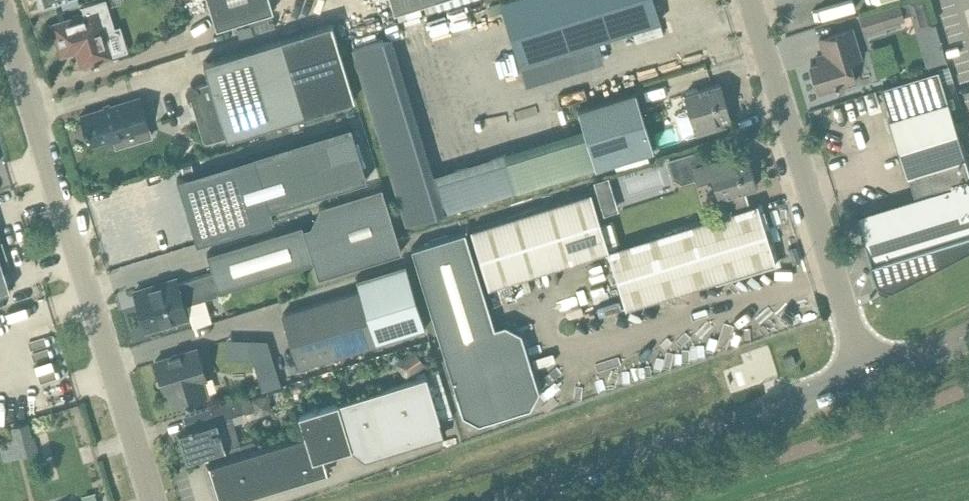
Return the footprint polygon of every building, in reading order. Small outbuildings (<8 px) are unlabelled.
[(122,25),(115,27),(108,0),(102,0),(83,6),(85,14),(52,24),(58,43),(75,38),(79,48),(77,49),(82,65),(95,61),(96,64),(100,62),(99,60),(112,56),(130,51),(122,25)] [(236,22),(274,10),(270,0),(208,0),(217,28),(236,22)] [(395,9),(407,5),(411,17),(434,10),(430,0),(392,0),(395,9)] [(597,41),(660,22),(653,0),(509,0),(490,6),(492,12),(507,8),(530,84),(604,61),(597,41)] [(927,0),(905,0),(858,14),(863,32),(904,20),(902,16),(910,14),(915,31),(934,26),(927,0)] [(227,137),(306,113),(353,99),(330,22),(204,61),(210,81),(196,86),(197,90),(195,94),(190,96),(204,139),(208,141),(227,136),(227,137)] [(388,22),(350,33),(403,208),(590,152),(580,118),(431,163),(388,22)] [(853,28),(820,38),(825,54),(822,60),(811,64),(819,92),(856,81),(850,60),(861,57),(853,28)] [(938,69),(881,87),(891,118),(889,118),(907,176),(909,175),(915,197),(857,215),(864,240),(862,241),(865,251),(868,250),(877,280),(891,286),(968,245),(968,170),(938,69)] [(687,137),(696,135),(724,126),(720,113),(729,110),(721,83),(683,95),(687,108),(679,111),(677,115),(683,135),(687,137)] [(654,148),(644,115),(636,91),(596,103),(578,109),(580,118),(590,152),(595,166),(654,148)] [(93,143),(126,133),(129,143),(152,136),(140,97),(81,115),(85,132),(89,131),(93,143)] [(351,124),(273,148),(254,154),(270,208),(368,178),(351,124)] [(678,181),(695,175),(711,171),(719,197),(757,185),(749,158),(740,160),(735,147),(699,158),(697,150),(666,160),(672,177),(678,181)] [(608,176),(594,180),(604,214),(618,209),(608,176)] [(303,227),(302,223),(207,252),(213,271),(218,288),(219,290),(314,261),(319,276),(402,251),(382,186),(319,206),(320,207),(311,225),(303,227)] [(761,202),(742,208),(608,249),(590,192),(471,229),(489,286),(608,249),(626,307),(775,260),(758,204),(762,203),(761,202)] [(495,326),(486,299),(465,230),(412,247),(463,413),(479,422),(531,406),(539,390),(521,332),(505,323),(495,326)] [(11,289),(5,270),(11,269),(7,256),(8,256),(5,247),(0,249),(0,293),(11,289)] [(283,313),(300,366),(426,327),(406,262),(356,277),(360,289),(283,313)] [(177,278),(135,291),(146,329),(165,323),(188,316),(190,316),(193,327),(211,322),(203,299),(201,300),(199,294),(218,288),(213,271),(178,282),(177,278)] [(166,379),(169,390),(174,405),(206,395),(202,380),(207,378),(198,347),(156,360),(162,380),(166,379)] [(415,349),(395,363),(405,378),(425,364),(415,349)] [(796,364),(793,354),(783,357),(787,367),(796,364)] [(229,456),(210,461),(209,462),(221,500),(230,500),(328,471),(323,456),(351,447),(366,459),(445,435),(427,374),(299,414),(305,432),(229,456)] [(208,454),(210,461),(229,456),(218,420),(244,412),(244,410),(246,412),(253,409),(249,396),(240,399),(240,398),(207,408),(211,421),(179,431),(188,460),(208,454)] [(11,427),(16,443),(34,438),(29,422),(11,427)]
